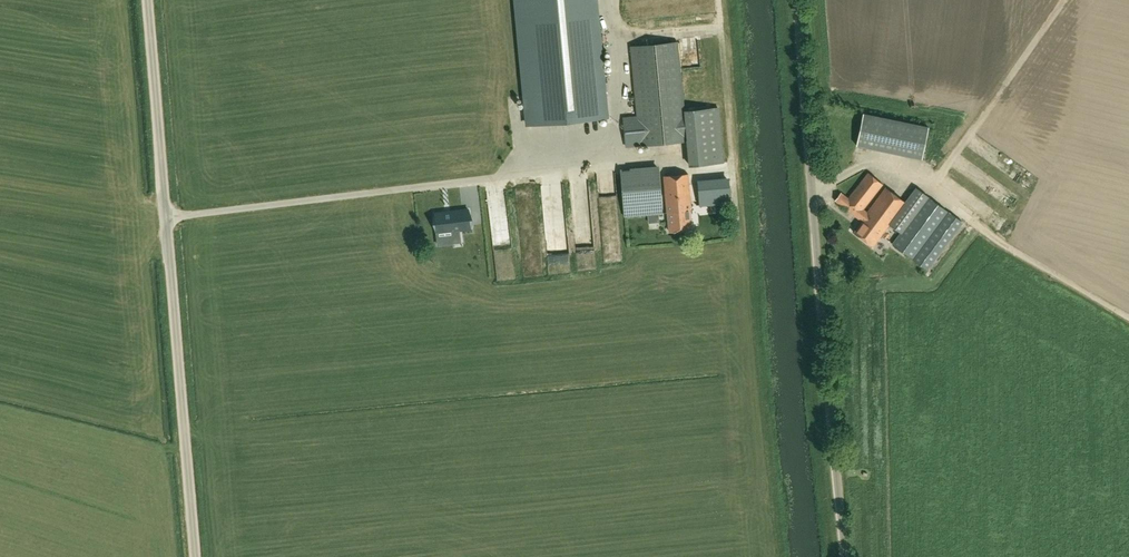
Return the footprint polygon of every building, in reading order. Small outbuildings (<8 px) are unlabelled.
[(607,119),(597,0),(514,0),(525,126),(607,119)] [(631,46),(638,116),(624,117),(627,146),(688,141),(690,166),(723,163),(718,108),(684,111),(677,42),(631,46)] [(928,127),(863,114),(856,145),(922,159),(928,127)] [(881,235),(889,224),(904,202),(886,188),(867,212),(863,209),(882,184),(867,172),(847,198),(840,193),(834,201),(862,221),(853,233),(872,247),(881,235)] [(668,213),(669,231),(692,230),(690,209),(691,208),(688,174),(663,176),(667,213),(668,213)] [(729,180),(698,183),(700,205),(731,203),(729,180)] [(889,224),(900,233),(891,244),(913,260),(912,260),(926,270),(962,222),(916,188),(905,202),(904,202),(889,224)] [(622,193),(624,216),(662,213),(660,190),(622,193)] [(436,233),(471,228),(468,210),(434,214),(436,233)] [(488,215),(494,276),(510,275),(505,214),(488,215)] [(559,223),(546,223),(548,260),(561,259),(559,223)]
